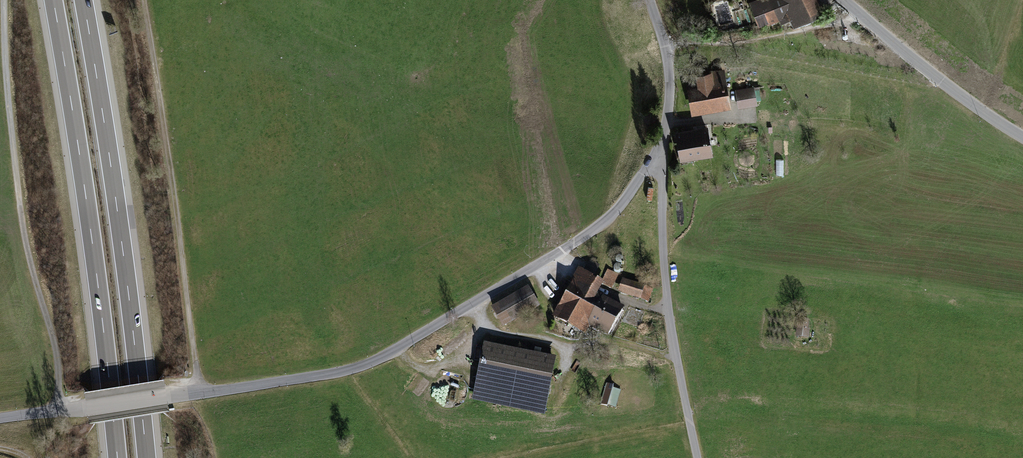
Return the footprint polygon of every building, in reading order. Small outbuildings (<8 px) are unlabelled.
[(749,3),(758,24),(767,20),(767,21),(779,16),(781,20),(790,16),(794,24),(822,12),(817,0),(756,0),(749,3)] [(697,82),(686,83),(692,116),(731,109),(725,69),(712,71),(712,73),(696,76),(697,82)] [(755,87),(735,90),(738,110),(758,106),(755,87)] [(656,113),(645,112),(644,124),(655,125),(656,113)] [(708,126),(675,132),(680,162),(713,157),(708,126)] [(583,271),(578,269),(572,280),(574,281),(559,308),(558,308),(554,315),(586,332),(591,324),(609,334),(623,309),(595,294),(602,282),(594,278),(601,266),(589,260),(583,271)] [(608,270),(602,282),(611,287),(617,275),(608,270)] [(652,289),(623,279),(619,289),(649,298),(652,289)] [(528,287),(491,309),(503,330),(540,307),(528,287)] [(797,320),(796,339),(809,340),(810,330),(808,330),(809,321),(797,320)] [(554,359),(484,345),(474,397),(543,411),(554,359)]
